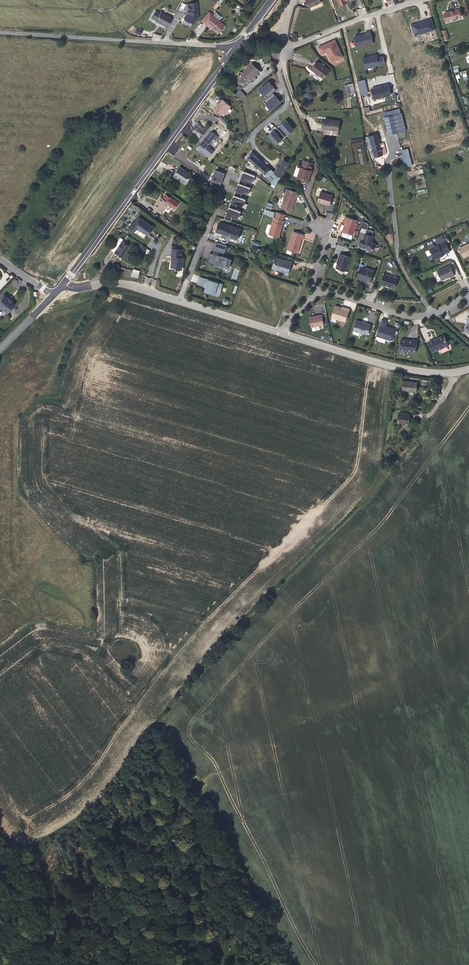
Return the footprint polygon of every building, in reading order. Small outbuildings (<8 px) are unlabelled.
[(197,3),(187,4),(188,11),(187,12),(187,15),(186,15),(183,18),(188,21),(189,21),(192,24),(198,17),(197,3)] [(445,13),(447,20),(461,16),(460,9),(445,13)] [(172,19),(161,12),(156,21),(167,27),(172,19)] [(205,24),(212,15),(209,13),(202,22),(205,24)] [(205,24),(208,27),(209,26),(218,34),(225,26),(219,21),(213,16),(212,15),(205,24)] [(434,56),(423,59),(413,27),(404,30),(418,72),(445,63),(443,57),(435,60),(434,56)] [(374,42),(371,29),(366,30),(366,32),(354,34),(356,46),(374,42)] [(335,39),(318,47),(322,54),(327,52),(331,62),(343,57),(335,39)] [(376,54),(364,57),(366,68),(385,64),(383,56),(377,57),(376,54)] [(318,61),(312,70),(324,78),(330,70),(318,61)] [(252,63),(242,75),(244,77),(239,82),(245,87),(260,71),(252,63)] [(368,93),(365,79),(358,81),(361,94),(368,93)] [(276,90),(268,81),(259,90),(266,99),(273,93),(276,90)] [(355,93),(353,83),(345,85),(347,95),(355,93)] [(388,84),(372,88),(375,99),(391,95),(388,84)] [(236,95),(241,100),(246,96),(241,90),(236,95)] [(273,93),(266,99),(263,101),(271,110),(281,102),(273,93)] [(215,109),(222,115),(230,106),(223,100),(215,109)] [(386,141),(407,136),(402,112),(380,117),(386,141)] [(340,121),(325,119),(323,134),(337,136),(340,121)] [(294,129),(286,120),(268,135),(276,145),(294,129)] [(198,123),(194,128),(203,135),(207,130),(198,123)] [(211,131),(198,147),(209,157),(214,150),(208,145),(216,135),(211,131)] [(377,134),(365,137),(367,145),(368,149),(372,148),(374,157),(382,155),(385,154),(386,153),(384,142),(380,143),(377,134)] [(408,149),(401,150),(406,167),(412,166),(408,149)] [(251,153),(247,158),(265,175),(266,174),(268,176),(273,171),(270,169),(269,169),(251,153)] [(281,177),(289,164),(282,159),(274,173),(277,175),(281,177)] [(310,172),(310,173),(311,171),(310,170),(313,163),(303,160),(301,167),(297,178),(302,180),(304,179),(308,181),(310,175),(309,173),(310,172)] [(185,182),(188,179),(189,177),(191,174),(179,166),(172,177),(177,181),(179,178),(185,182)] [(215,170),(210,183),(219,189),(225,174),(215,170)] [(255,176),(243,171),(239,183),(245,185),(247,180),(252,182),(255,176)] [(274,173),(273,171),(268,176),(267,177),(273,183),(274,180),(277,175),(274,173)] [(245,185),(239,183),(236,190),(234,195),(240,197),(242,192),(248,194),(250,188),(245,185)] [(296,197),(298,193),(287,189),(281,208),(291,211),(292,206),(292,204),(293,204),(296,197)] [(159,199),(155,205),(163,211),(166,205),(167,206),(169,203),(175,207),(179,201),(166,192),(163,196),(161,195),(159,199)] [(332,196),(320,192),(317,202),(329,206),(332,196)] [(240,197),(234,195),(231,202),(229,207),(236,209),(238,204),(243,206),(246,200),(240,197)] [(236,209),(229,207),(227,214),(224,219),(231,221),(233,216),(238,218),(241,211),(236,209)] [(140,214),(129,223),(134,230),(139,225),(148,233),(154,225),(140,214)] [(357,222),(345,217),(343,222),(345,223),(342,231),(353,235),(357,222)] [(283,221),(273,218),(268,234),(278,238),(283,221)] [(227,225),(224,235),(228,236),(231,236),(230,237),(237,239),(240,229),(227,225)] [(302,239),(303,235),(293,231),(287,250),(297,253),(298,248),(297,248),(298,246),(299,247),(301,239),(302,239)] [(363,239),(360,247),(366,249),(369,252),(376,246),(371,241),(372,237),(365,234),(363,239)] [(112,250),(114,252),(122,240),(120,238),(112,250)] [(122,240),(114,252),(121,257),(130,244),(123,239),(122,240)] [(210,253),(207,261),(214,263),(214,264),(224,267),(225,266),(229,267),(232,259),(220,255),(221,253),(224,254),(227,246),(216,242),(213,250),(215,251),(216,252),(216,255),(214,254),(210,253)] [(451,252),(446,243),(440,246),(439,245),(430,249),(433,254),(432,255),(434,259),(436,259),(440,257),(442,256),(443,256),(444,255),(451,252)] [(460,248),(465,257),(468,255),(468,244),(460,248)] [(183,250),(173,248),(171,256),(173,256),(172,258),(173,258),(173,261),(172,261),(171,267),(177,268),(177,269),(181,269),(182,268),(183,263),(184,262),(184,258),(182,257),(183,250)] [(349,258),(339,254),(338,258),(335,268),(345,272),(349,258)] [(284,261),(275,258),(272,266),(273,267),(278,269),(279,270),(285,272),(284,274),(287,275),(291,262),(284,260),(284,261)] [(450,265),(438,271),(443,280),(451,276),(451,277),(455,275),(450,265)] [(360,268),(356,277),(365,280),(365,281),(369,283),(373,271),(365,269),(364,269),(360,268)] [(131,275),(138,277),(139,271),(133,269),(132,271),(131,275)] [(393,289),(397,279),(383,274),(380,285),(384,287),(384,286),(389,288),(389,287),(392,288),(391,288),(393,289)] [(224,282),(200,275),(197,282),(206,285),(204,288),(216,292),(216,291),(221,293),(224,282)] [(341,308),(334,306),(330,317),(344,322),(349,310),(341,307),(341,308)] [(321,315),(308,318),(310,328),(323,325),(321,315)] [(366,324),(355,321),(352,331),(363,335),(363,334),(367,335),(370,325),(366,324)] [(391,338),(394,330),(379,325),(377,333),(391,338)] [(435,340),(430,342),(434,352),(439,349),(440,350),(450,346),(445,335),(440,338),(439,339),(436,341),(435,340)] [(411,342),(400,340),(399,351),(415,353),(416,341),(412,341),(411,342)] [(423,382),(409,381),(408,389),(422,391),(423,382)] [(416,406),(403,405),(403,415),(415,416),(416,406)]
